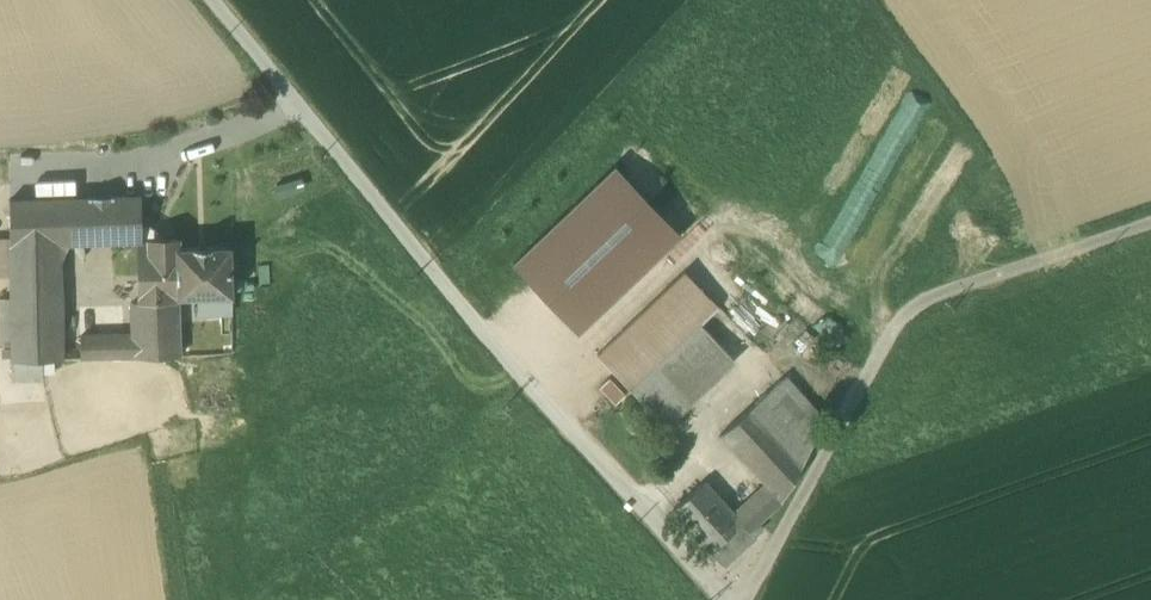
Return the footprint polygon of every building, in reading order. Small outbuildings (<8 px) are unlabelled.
[(616,165),(512,264),(578,334),(682,234),(616,165)] [(142,196),(111,198),(111,243),(140,242),(142,242),(142,238),(142,196)] [(111,198),(94,199),(94,243),(111,243),(111,198)] [(69,244),(94,243),(94,199),(10,201),(11,238),(12,277),(12,298),(12,347),(12,361),(43,360),(61,360),(60,259),(69,244)] [(140,242),(140,251),(181,250),(181,237),(142,238),(142,242),(140,242)] [(11,238),(0,238),(0,277),(12,277),(11,238)] [(141,292),(141,304),(179,303),(179,298),(200,297),(232,297),(232,249),(181,250),(140,251),(141,292)] [(597,354),(632,390),(701,325),(719,307),(685,271),(597,354)] [(80,337),(81,360),(180,357),(179,303),(141,304),(141,292),(134,292),(135,337),(80,337)] [(200,297),(200,313),(233,313),(232,297),(200,297)] [(12,298),(0,298),(0,347),(12,347),(12,298)] [(701,325),(632,390),(664,424),(664,425),(733,359),(701,325)] [(43,360),(12,361),(13,382),(43,381),(43,360)] [(784,376),(754,403),(804,458),(825,421),(784,376)] [(625,394),(610,377),(599,388),(615,404),(625,394)] [(720,434),(767,486),(781,500),(804,458),(754,403),(720,434)] [(671,514),(718,566),(753,534),(750,530),(778,505),(781,500),(767,486),(736,514),(707,482),(671,514)]
